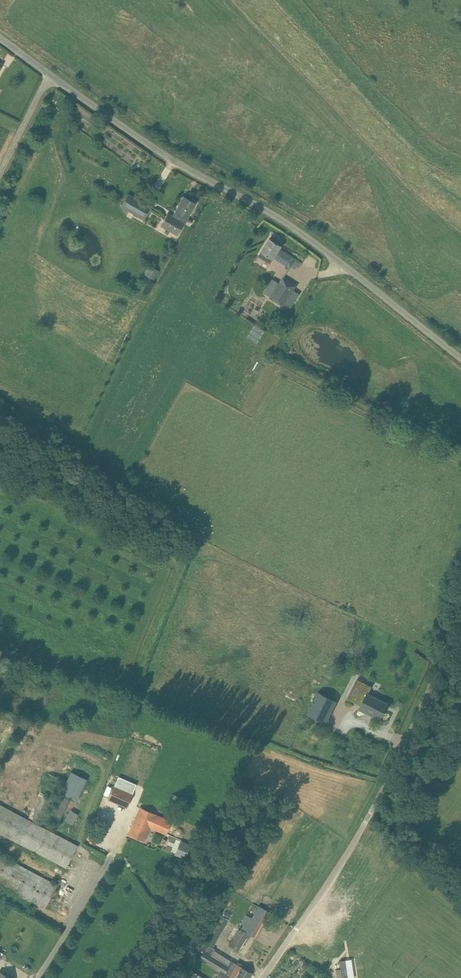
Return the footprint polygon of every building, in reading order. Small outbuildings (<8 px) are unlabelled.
[(152,206),(129,193),(121,207),(144,220),(152,206)] [(173,216),(168,213),(160,226),(177,236),(196,203),(184,196),(173,216)] [(275,257),(276,255),(282,258),(285,254),(279,250),(280,249),(282,246),(270,238),(258,256),(270,264),(275,257)] [(282,258),(276,255),(275,257),(290,267),(296,259),(280,249),(279,250),(285,254),(282,258)] [(142,276),(152,280),(157,270),(147,265),(142,276)] [(270,297),(283,306),(296,285),(283,277),(270,297)] [(363,683),(356,698),(363,701),(361,705),(359,709),(374,716),(375,713),(382,716),(388,704),(374,697),(368,694),(371,687),(363,683)] [(318,692),(308,713),(326,723),(337,701),(318,692)] [(72,772),(61,793),(70,798),(76,801),(87,779),(72,772)] [(114,786),(108,799),(127,807),(132,794),(114,786)] [(57,824),(70,798),(61,793),(48,819),(57,824)] [(57,863),(66,867),(77,846),(0,805),(0,833),(57,863)] [(128,834),(145,841),(150,827),(165,834),(171,821),(140,807),(128,834)] [(73,825),(78,814),(71,810),(65,820),(73,825)] [(45,908),(57,885),(0,854),(0,885),(45,908)] [(227,939),(231,941),(229,945),(238,951),(247,937),(249,939),(251,935),(254,937),(268,912),(264,910),(267,905),(262,902),(259,906),(253,903),(246,915),(242,913),(227,939)] [(252,973),(243,968),(244,965),(238,962),(237,964),(232,961),(229,965),(211,954),(214,951),(207,947),(200,959),(220,971),(217,974),(223,977),(249,977),(252,973)] [(339,961),(340,969),(336,969),(337,977),(348,977),(345,960),(339,961)] [(185,977),(203,977),(190,969),(185,977)]
